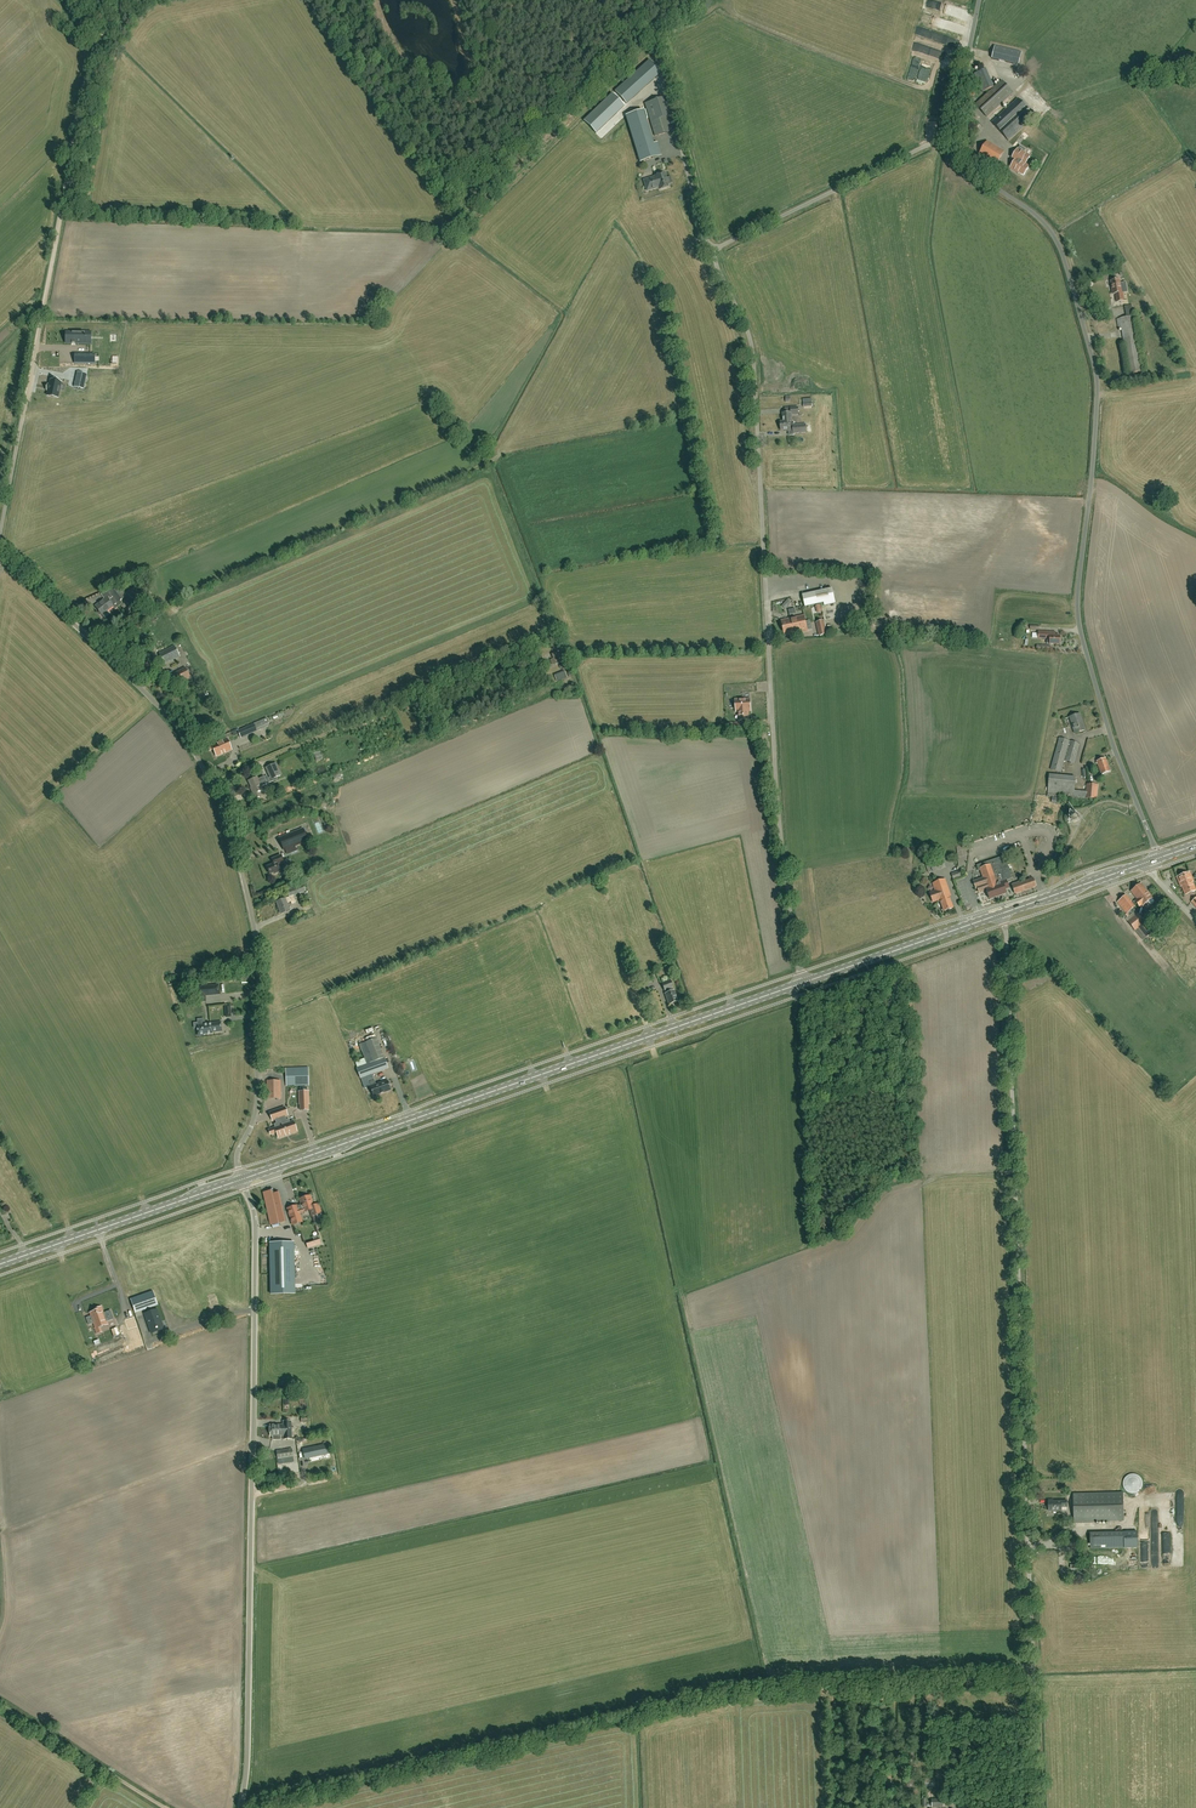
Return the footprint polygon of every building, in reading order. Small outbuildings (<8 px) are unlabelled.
[(923,22),(945,27),(946,23),(940,22),(940,20),(924,16),(923,22)] [(995,46),(992,59),(1019,65),(1022,53),(995,46)] [(917,81),(921,60),(914,59),(909,80),(917,81)] [(615,91),(626,104),(661,73),(649,60),(615,91)] [(919,80),(928,83),(931,70),(933,70),(935,62),(928,60),(925,68),(922,68),(919,80)] [(1003,75),(1019,80),(1021,73),(1005,68),(1003,75)] [(982,92),(993,88),(986,69),(975,74),(982,92)] [(1014,93),(1002,81),(976,105),(987,117),(1014,93)] [(612,94),(584,121),(596,133),(624,106),(612,94)] [(645,104),(650,121),(655,136),(672,131),(668,116),(671,115),(666,97),(645,104)] [(1009,141),(1035,117),(1018,98),(992,122),(1009,141)] [(650,146),(654,145),(651,137),(645,118),(643,113),(626,118),(640,162),(654,158),(650,146)] [(1021,144),(1027,150),(1035,141),(1029,135),(1021,144)] [(996,165),(1004,151),(987,141),(979,155),(996,165)] [(1023,176),(1029,166),(1023,163),(1027,157),(1022,154),(1019,160),(1016,158),(1010,168),(1015,171),(1023,176)] [(655,177),(644,180),(647,191),(659,187),(660,189),(661,189),(664,189),(664,188),(668,187),(667,183),(668,183),(665,173),(655,176),(655,177)] [(1019,192),(1024,198),(1030,193),(1026,188),(1019,192)] [(1122,292),(1120,280),(1111,281),(1113,294),(1115,294),(1117,302),(1124,301),(1123,292),(1122,292)] [(1125,306),(1126,317),(1120,318),(1129,373),(1143,371),(1133,316),(1131,305),(1125,306)] [(66,343),(86,343),(86,332),(66,332),(66,343)] [(82,355),(82,364),(94,364),(94,355),(82,355)] [(87,374),(77,372),(74,387),(84,389),(87,374)] [(58,398),(59,390),(61,385),(61,383),(50,380),(49,385),(48,385),(47,390),(48,391),(47,396),(58,398)] [(812,406),(812,402),(812,398),(803,399),(804,407),(812,406)] [(783,422),(792,421),(791,415),(798,414),(798,407),(790,408),(791,413),(783,413),(783,422)] [(48,417),(49,410),(35,408),(34,415),(48,417)] [(792,421),(783,422),(780,422),(781,430),(785,430),(785,431),(791,431),(791,430),(793,430),(793,434),(806,433),(806,424),(794,425),(794,421),(792,421)] [(44,447),(43,452),(52,453),(53,450),(63,452),(65,442),(54,440),(53,448),(44,447)] [(122,603),(121,601),(125,597),(124,595),(117,586),(109,592),(108,591),(100,595),(104,599),(95,606),(102,615),(107,612),(107,611),(113,606),(115,608),(122,603)] [(832,588),(803,595),(805,607),(824,603),(824,606),(836,603),(832,588)] [(124,595),(125,597),(131,605),(140,598),(132,589),(124,595)] [(790,601),(783,604),(785,609),(793,605),(790,601)] [(785,635),(796,633),(807,630),(804,616),(782,621),(785,635)] [(825,620),(816,622),(819,636),(827,635),(825,620)] [(1056,636),(1056,632),(1038,631),(1038,633),(1032,633),(1032,637),(1047,638),(1047,640),(1047,643),(1050,643),(1050,644),(1060,644),(1060,643),(1060,640),(1060,636),(1056,636)] [(144,648),(151,644),(148,638),(140,641),(144,648)] [(164,664),(180,656),(174,646),(159,653),(164,664)] [(127,651),(121,656),(125,660),(131,655),(127,651)] [(561,661),(559,656),(557,652),(552,654),(554,658),(552,659),(554,664),(561,661)] [(174,686),(191,678),(185,667),(168,676),(174,686)] [(739,712),(740,721),(749,720),(749,711),(751,711),(750,699),(743,700),(743,699),(736,699),(736,700),(735,700),(736,712),(739,712)] [(1075,733),(1085,730),(1080,714),(1070,717),(1075,733)] [(269,724),(266,719),(254,724),(238,731),(241,738),(257,731),(256,729),(269,724)] [(1069,764),(1074,765),(1080,743),(1060,738),(1051,769),(1061,772),(1064,760),(1070,762),(1069,764)] [(214,743),(208,746),(210,751),(213,749),(216,756),(222,754),(225,753),(232,750),(230,746),(228,743),(227,739),(222,741),(222,742),(218,743),(217,742),(215,744),(214,743)] [(1101,775),(1110,772),(1106,758),(1097,762),(1101,775)] [(254,794),(257,799),(261,797),(259,792),(263,791),(261,787),(267,784),(277,779),(277,777),(281,775),(276,764),(266,768),(270,777),(268,778),(267,776),(264,777),(264,776),(258,779),(257,777),(248,781),(254,794)] [(1073,797),(1096,799),(1097,785),(1088,784),(1087,791),(1075,790),(1076,776),(1049,774),(1048,793),(1074,795),(1073,797)] [(1070,817),(1070,818),(1070,819),(1071,821),(1072,822),(1073,822),(1074,823),(1076,822),(1077,822),(1078,821),(1079,819),(1079,818),(1079,817),(1078,815),(1077,814),(1076,813),(1074,813),(1073,813),(1072,814),(1071,815),(1070,817)] [(307,841),(302,829),(280,838),(284,850),(307,841)] [(287,861),(284,862),(281,855),(272,859),(274,863),(272,864),(272,865),(267,867),(270,874),(274,872),(274,874),(280,871),(280,872),(290,868),(287,861)] [(976,889),(978,888),(979,893),(987,890),(990,899),(1007,894),(1005,889),(1009,887),(1007,880),(1006,880),(1005,878),(1008,877),(1006,873),(1010,871),(1005,856),(977,865),(979,870),(981,869),(983,878),(974,881),(976,889)] [(933,872),(946,868),(944,861),(931,866),(930,863),(926,866),(929,873),(933,871),(933,872)] [(954,880),(962,877),(960,871),(951,873),(954,880)] [(1182,886),(1192,882),(1192,880),(1193,880),(1190,872),(1177,877),(1180,885),(1181,884),(1182,886)] [(1017,893),(1037,886),(1034,878),(1022,882),(1022,881),(1012,884),(1015,892),(1017,893)] [(933,883),(935,891),(930,893),(934,902),(940,900),(944,911),(954,908),(950,896),(951,896),(945,879),(933,883)] [(1186,895),(1195,890),(1192,882),(1182,886),(1186,895)] [(1131,891),(1137,899),(1135,900),(1140,907),(1142,905),(1143,906),(1153,898),(1142,883),(1131,891)] [(293,895),(306,891),(303,884),(287,890),(290,897),(286,898),(285,898),(277,901),(281,914),(289,910),(287,903),(291,902),(291,904),(296,902),(293,895)] [(1126,895),(1117,902),(1126,914),(1135,907),(1126,895)] [(1145,923),(1137,913),(1128,921),(1135,930),(1139,927),(1147,937),(1153,932),(1145,923)] [(642,984),(654,980),(651,972),(639,976),(642,984)] [(673,1003),(678,1001),(674,990),(672,991),(671,988),(673,988),(670,980),(662,983),(665,991),(666,990),(667,993),(666,993),(669,1004),(670,1004),(673,1003)] [(220,985),(196,987),(195,987),(196,1003),(207,1002),(206,996),(221,995),(220,985)] [(205,1025),(204,1025),(198,1026),(197,1022),(193,1022),(194,1028),(197,1027),(198,1035),(204,1035),(204,1034),(212,1033),(212,1032),(222,1031),(221,1022),(205,1024),(205,1025)] [(377,1038),(366,1042),(372,1056),(355,1062),(361,1078),(388,1068),(384,1058),(377,1038)] [(286,1068),(286,1086),(309,1085),(308,1068),(286,1068)] [(387,1080),(376,1085),(374,1079),(368,1081),(374,1096),(391,1090),(389,1085),(390,1084),(389,1081),(387,1081),(387,1080)] [(280,1098),(280,1092),(280,1081),(267,1081),(267,1093),(267,1098),(280,1098)] [(299,1104),(300,1104),(300,1110),(301,1110),(308,1110),(308,1104),(309,1104),(309,1091),(298,1092),(299,1104)] [(271,1135),(277,1132),(278,1138),(297,1131),(293,1121),(290,1122),(289,1119),(285,1120),(284,1116),(287,1115),(284,1107),(269,1112),(272,1121),(276,1119),(277,1123),(274,1124),(275,1127),(269,1129),(271,1135)] [(263,1192),(269,1220),(270,1225),(286,1221),(280,1192),(273,1194),(272,1190),(273,1189),(270,1190),(271,1191),(263,1192)] [(318,1204),(314,1206),(310,1195),(299,1199),(301,1204),(287,1209),(292,1225),(302,1222),(300,1213),(310,1210),(312,1216),(321,1213),(318,1204)] [(320,1239),(306,1243),(308,1248),(321,1244),(320,1239)] [(271,1294),(294,1293),(293,1243),(270,1243),(271,1294)] [(309,1265),(313,1265),(313,1269),(318,1269),(318,1266),(315,1266),(315,1261),(309,1261),(309,1265)] [(153,1291),(130,1299),(134,1311),(157,1303),(153,1291)] [(106,1319),(108,1318),(106,1312),(104,1313),(101,1307),(95,1309),(95,1311),(90,1313),(91,1316),(93,1323),(95,1329),(97,1334),(102,1332),(100,1327),(103,1326),(108,1324),(107,1322),(106,1319)] [(162,1329),(156,1313),(146,1317),(152,1333),(162,1329)] [(292,1439),(291,1421),(291,1419),(283,1419),(283,1424),(270,1425),(270,1428),(270,1433),(270,1436),(281,1436),(281,1439),(292,1439)] [(309,1426),(299,1426),(299,1434),(309,1434),(309,1426)] [(327,1444),(303,1449),(305,1458),(329,1452),(327,1444)] [(278,1459),(293,1457),(292,1449),(277,1451),(278,1459)] [(1141,1489),(1142,1487),(1143,1484),(1142,1480),(1141,1476),(1138,1474),(1135,1473),(1131,1473),(1128,1474),(1125,1476),(1123,1480),(1123,1483),(1123,1486),(1125,1489),(1127,1491),(1130,1492),(1133,1493),(1136,1493),(1138,1491),(1141,1489)] [(1123,1520),(1123,1492),(1073,1493),(1074,1523),(1096,1522),(1096,1521),(1123,1520)] [(1062,1507),(1067,1506),(1067,1500),(1053,1500),(1053,1499),(1049,1499),(1049,1511),(1062,1510),(1062,1507)] [(1090,1532),(1091,1548),(1125,1547),(1124,1531),(1090,1532)] [(1150,1540),(1142,1539),(1142,1569),(1150,1569),(1150,1540)] [(1059,1550),(1051,1551),(1052,1582),(1060,1582),(1059,1550)] [(947,1770),(935,1770),(935,1779),(939,1779),(940,1797),(948,1797),(947,1779),(947,1770)] [(839,1802),(847,1801),(848,1807),(854,1807),(853,1797),(839,1798),(839,1802)] [(944,1807),(944,1799),(932,1799),(932,1807),(944,1807)]
